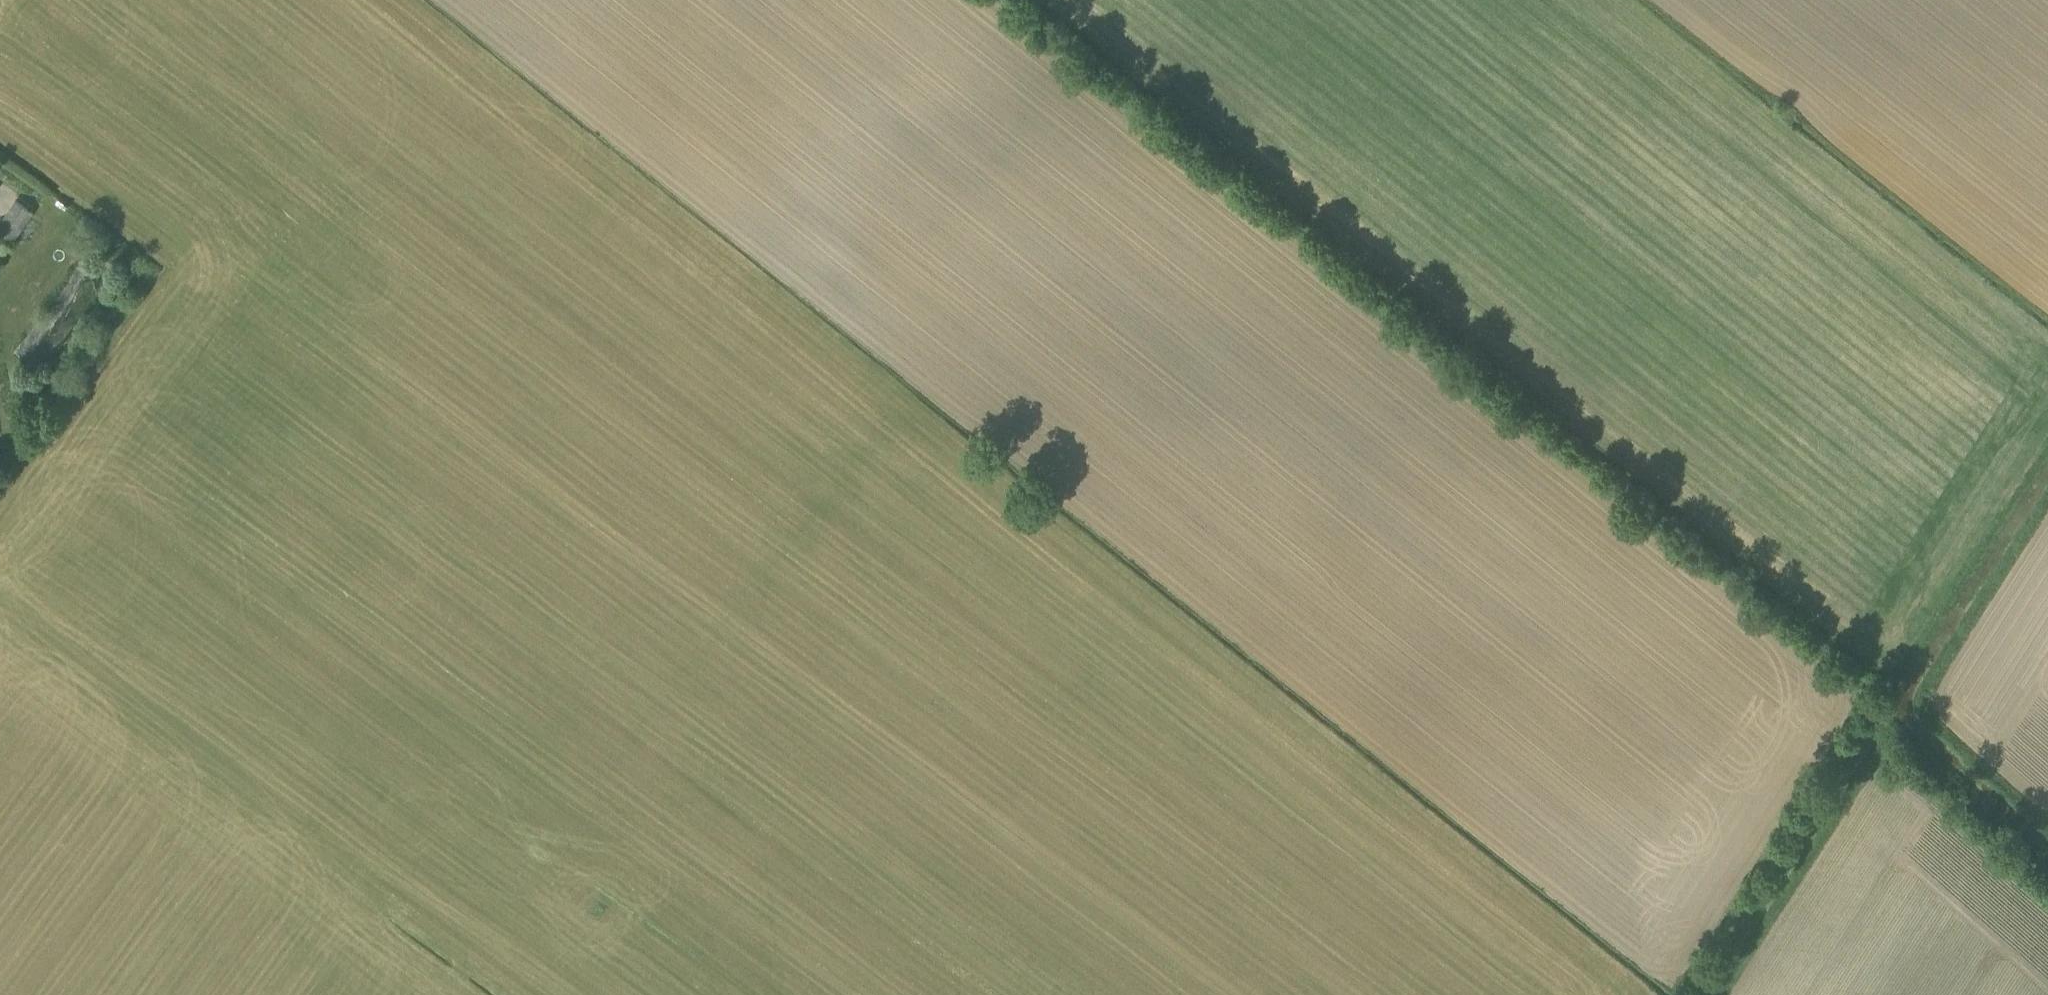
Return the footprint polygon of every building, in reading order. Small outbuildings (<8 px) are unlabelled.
[(33,211),(14,199),(0,221),(0,230),(15,240),(33,211)]
